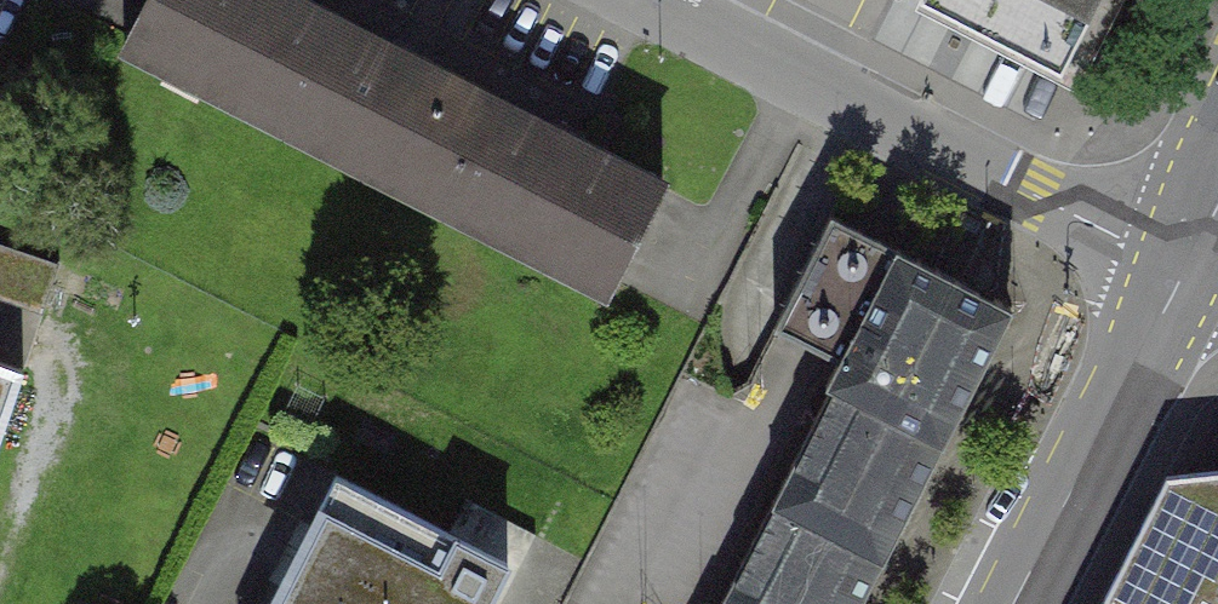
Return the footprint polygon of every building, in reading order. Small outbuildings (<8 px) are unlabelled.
[(303,0),(147,0),(124,45),(167,66),(171,59),(248,98),(244,106),(285,127),(340,19),(303,0)] [(1096,0),(953,0),(1067,57),(1096,0)] [(500,100),(340,19),(285,127),(327,148),(331,141),(449,201),(500,100)] [(662,182),(500,100),(449,201),(568,261),(564,268),(607,290),(662,182)] [(783,479),(896,534),(1012,307),(831,213),(773,326),(837,359),(824,384),(830,387),(783,479)] [(63,258),(0,234),(0,287),(46,304),(63,258)] [(0,361),(0,435),(23,369),(0,361)] [(1166,473),(1217,572),(1217,468),(1166,473)] [(1166,473),(1100,603),(1217,603),(1217,572),(1166,473)] [(522,527),(466,499),(448,531),(336,475),(269,603),(483,603),(522,527)] [(896,534),(783,479),(718,603),(860,603),(896,534)]
